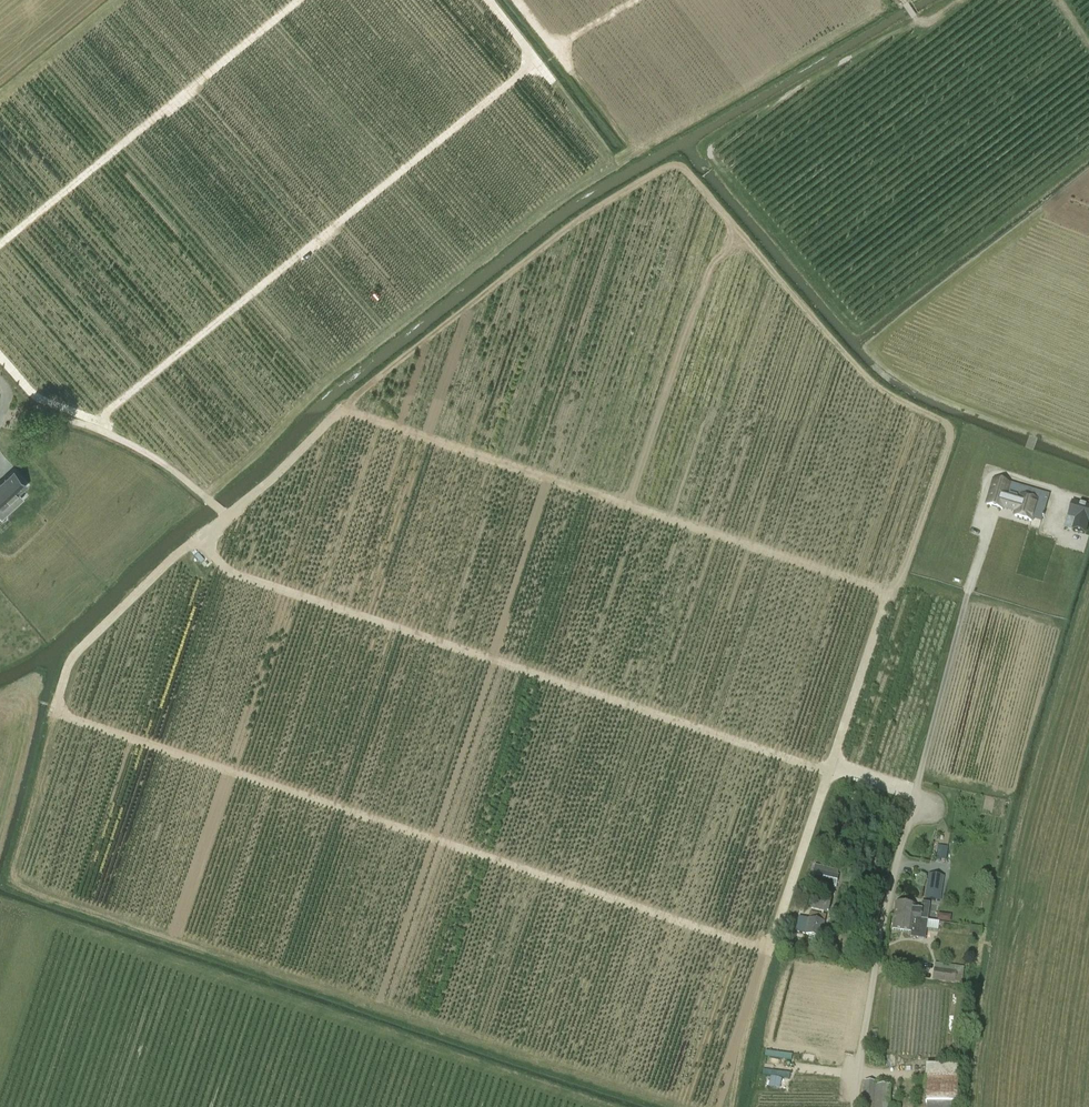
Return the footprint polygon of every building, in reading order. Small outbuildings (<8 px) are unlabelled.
[(1030,434),(1026,447),(1034,449),(1038,436),(1030,434)] [(15,506),(9,499),(26,485),(15,472),(0,486),(0,519),(15,506)] [(1023,496),(1008,493),(1005,504),(1018,507),(1017,514),(1035,518),(1041,498),(1023,494),(1023,496)] [(1073,508),(1068,520),(1088,527),(1088,513),(1073,508)] [(971,523),(969,529),(982,533),(984,527),(971,523)] [(937,857),(937,862),(944,863),(946,852),(937,850),(935,857),(937,857)] [(811,882),(836,888),(838,877),(813,871),(811,882)] [(943,888),(927,884),(923,900),(940,904),(943,888)] [(829,914),(833,900),(814,895),(811,910),(829,914)] [(895,904),(894,916),(927,921),(930,903),(922,902),(921,908),(915,907),(915,906),(895,904)] [(799,934),(821,939),(826,916),(811,913),(808,926),(801,925),(799,934)] [(927,921),(894,916),(892,930),(911,933),(910,938),(925,940),(927,921)] [(955,985),(957,972),(934,968),(932,981),(955,985)] [(925,1067),(925,1103),(927,1103),(927,1106),(954,1106),(954,1104),(958,1104),(958,1068),(925,1067)] [(890,1087),(877,1086),(877,1083),(864,1082),(863,1106),(890,1106),(890,1101),(891,1087),(890,1087)]
